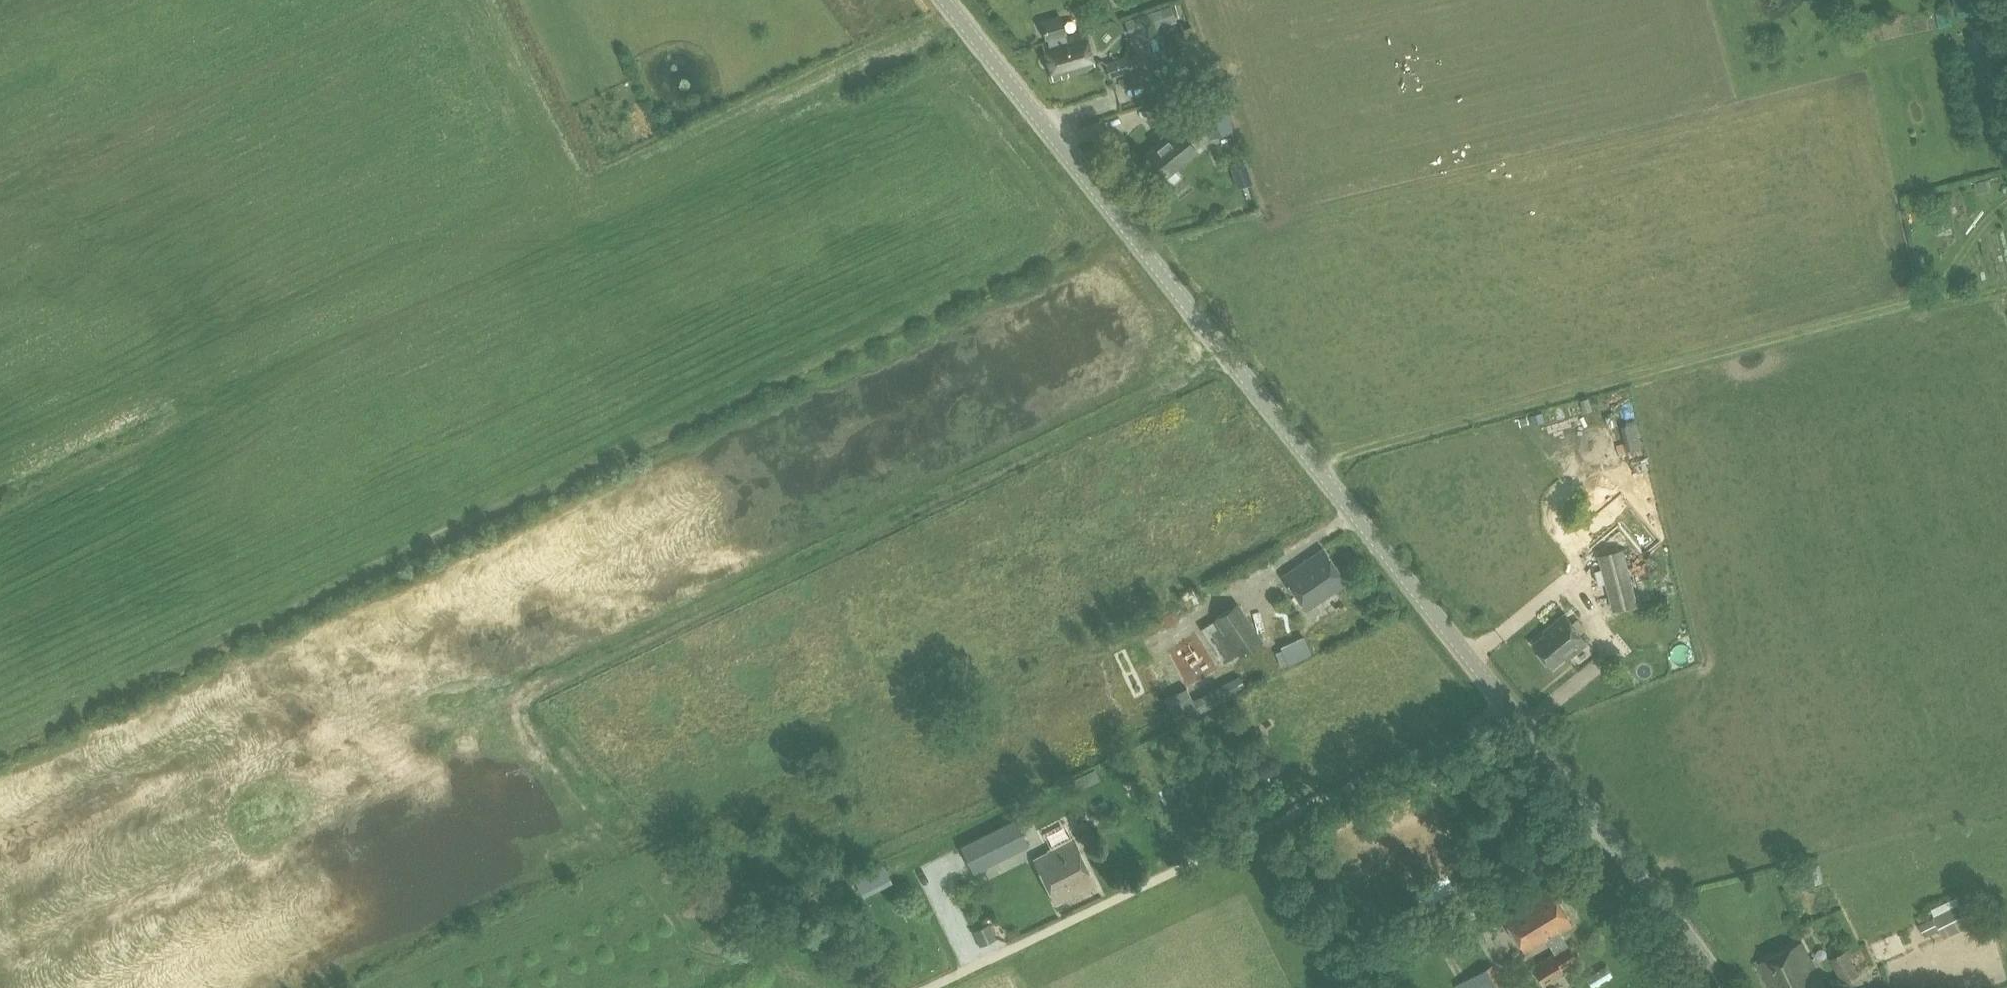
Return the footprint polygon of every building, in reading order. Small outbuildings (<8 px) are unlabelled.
[(1958,9),(1980,4),(1979,0),(1956,0),(1958,9)] [(1176,21),(1171,6),(1157,10),(1162,25),(1176,21)] [(1096,67),(1085,31),(1067,36),(1062,17),(1043,22),(1048,41),(1043,43),(1054,79),(1096,67)] [(1168,33),(1183,79),(1208,71),(1193,25),(1168,33)] [(1107,62),(1111,75),(1129,69),(1125,57),(1107,62)] [(1196,91),(1211,137),(1233,129),(1218,83),(1196,91)] [(1145,155),(1164,179),(1199,151),(1180,127),(1145,155)] [(1662,539),(1622,492),(1575,531),(1590,550),(1619,526),(1644,555),(1662,539)] [(1284,574),(1307,609),(1347,581),(1324,547),(1284,574)] [(1600,554),(1614,610),(1638,603),(1625,547),(1600,554)] [(1638,579),(1641,595),(1651,592),(1647,578),(1638,579)] [(1218,618),(1242,655),(1264,640),(1240,603),(1218,618)] [(1534,642),(1555,666),(1566,657),(1568,659),(1590,641),(1565,612),(1545,629),(1546,631),(1534,642)] [(1316,655),(1327,649),(1320,636),(1309,641),(1316,655)] [(1196,672),(1203,691),(1215,686),(1208,668),(1196,672)] [(1196,700),(1202,712),(1233,696),(1227,684),(1196,700)] [(977,838),(989,862),(1027,843),(1015,819),(977,838)] [(1073,837),(1047,850),(1034,856),(1057,901),(1095,882),(1073,837)] [(1424,908),(1455,889),(1448,878),(1417,896),(1424,908)] [(1547,938),(1554,952),(1533,965),(1544,983),(1578,962),(1567,944),(1567,943),(1559,930),(1572,922),(1549,885),(1502,914),(1525,951),(1547,938)] [(1934,916),(1940,928),(1944,936),(1980,919),(1970,898),(1934,916)] [(1925,936),(1940,928),(1934,916),(1919,923),(1925,936)] [(996,935),(990,924),(974,932),(979,943),(996,935)] [(1773,987),(1826,987),(1803,941),(1760,962),(1773,987)] [(1832,958),(1843,983),(1860,976),(1848,950),(1832,958)] [(1462,987),(1499,987),(1504,985),(1493,964),(1467,977),(1469,981),(1461,986),(1462,987)] [(1523,979),(1508,987),(1528,987),(1523,979)]
